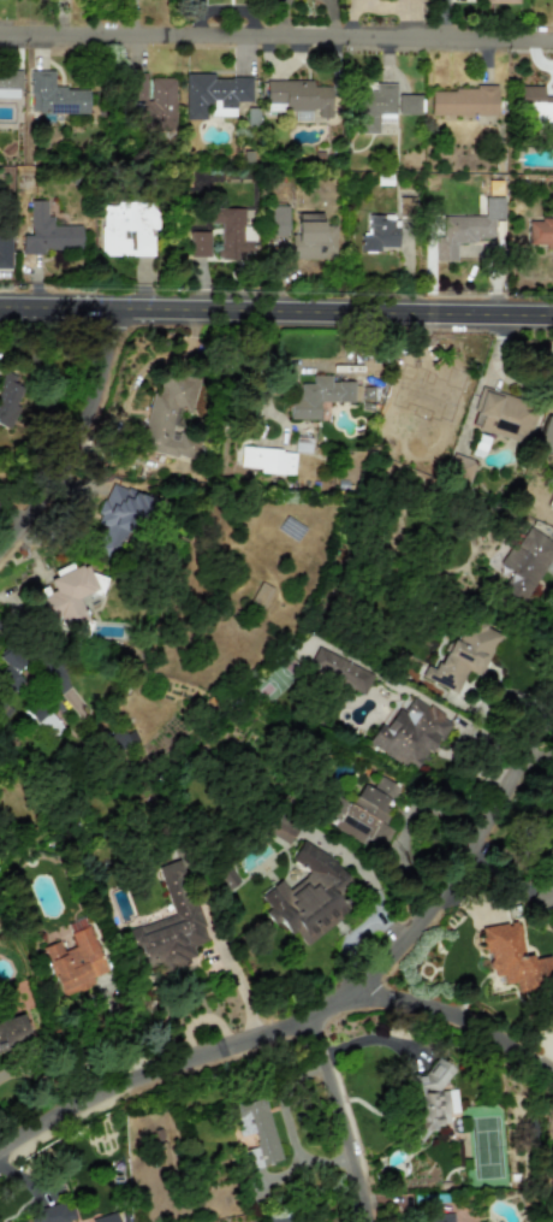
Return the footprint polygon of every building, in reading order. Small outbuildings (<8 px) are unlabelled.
[(19,70),(0,70),(0,98),(19,99),(19,70)] [(87,114),(87,89),(53,88),(53,70),(30,70),(30,113),(87,114)] [(174,130),(175,78),(148,77),(148,73),(128,73),(127,100),(142,100),(142,130),(174,130)] [(251,78),(212,77),(212,73),(184,73),(184,120),(205,120),(205,106),(210,106),(210,116),(235,116),(235,101),(251,101),(251,78)] [(330,86),(312,86),(312,80),(265,80),(265,105),(283,105),(283,111),(294,111),(294,122),(313,122),(313,118),(330,118),(330,86)] [(396,83),(373,83),(373,87),(354,87),(354,133),(378,133),(378,122),(395,123),(396,83)] [(543,96),(543,86),(518,86),(517,124),(552,125),(552,96),(543,96)] [(429,115),(496,116),(496,88),(429,88),(429,115)] [(397,114),(419,114),(419,95),(397,94),(397,114)] [(414,216),(414,198),(399,197),(398,216),(414,216)] [(435,261),(456,261),(456,243),(473,243),(473,238),(494,238),(493,219),(503,219),(503,197),(484,197),(484,216),(442,216),(442,237),(435,237),(435,261)] [(21,254),(44,254),(44,250),(81,249),(80,225),(52,226),(52,216),(46,216),(46,201),(29,202),(30,235),(21,236),(21,254)] [(101,255),(152,255),(152,229),(155,229),(155,201),(114,201),(114,205),(101,205),(101,255)] [(267,235),(287,236),(288,206),(268,205),(267,235)] [(244,208),(208,208),(207,223),(219,223),(218,259),(253,259),(253,227),(243,227),(244,208)] [(322,213),(298,213),(297,234),(291,234),(290,258),(334,259),(335,225),(322,225),(322,213)] [(359,252),(380,252),(380,246),(397,247),(398,220),(385,220),(385,215),(368,214),(367,235),(360,235),(359,252)] [(551,214),(551,219),(528,219),(529,248),(552,248),(552,214),(551,214)] [(10,269),(10,230),(0,230),(0,269),(10,269)] [(210,232),(191,231),(190,256),(209,257),(210,232)] [(199,377),(164,370),(158,397),(151,395),(139,448),(195,460),(200,437),(184,434),(186,426),(177,424),(179,412),(191,414),(199,377)] [(19,407),(15,405),(23,388),(13,383),(16,376),(7,371),(0,387),(0,425),(8,429),(19,407)] [(318,419),(318,402),(353,402),(353,381),(330,381),(330,375),(311,375),(311,384),(299,384),(299,396),(289,395),(289,419),(318,419)] [(527,443),(538,404),(481,389),(470,428),(527,443)] [(552,454),(552,418),(543,416),(536,451),(552,454)] [(295,450),(240,448),(239,470),(294,473),(295,450)] [(476,462),(455,454),(446,477),(467,485),(476,462)] [(155,503),(114,481),(93,520),(104,526),(92,549),(112,560),(135,518),(145,523),(155,503)] [(526,525),(500,565),(512,572),(501,590),(522,603),(552,555),(552,542),(526,525)] [(77,600),(104,589),(98,575),(91,578),(85,564),(46,580),(48,586),(33,592),(46,623),(58,617),(63,630),(85,620),(77,600)] [(272,588),(260,582),(249,601),(262,608),(272,588)] [(499,632),(467,619),(457,643),(447,639),(435,670),(425,665),(419,678),(456,692),(465,670),(480,677),(499,632)] [(24,663),(8,645),(0,652),(0,660),(5,665),(0,670),(0,684),(9,694),(22,683),(14,673),(24,663)] [(373,675),(317,647),(307,667),(364,694),(373,675)] [(416,774),(450,719),(412,696),(403,712),(397,708),(385,728),(378,724),(367,744),(416,774)] [(25,713),(48,741),(62,729),(39,702),(25,713)] [(116,752),(138,742),(132,727),(110,737),(116,752)] [(398,787),(378,775),(371,788),(363,784),(350,805),(338,798),(325,821),(379,853),(393,830),(385,826),(392,814),(385,810),(398,787)] [(287,844),(297,828),(276,816),(266,832),(287,844)] [(529,898),(552,908),(552,840),(529,898)] [(306,946),(338,919),(341,914),(350,907),(344,899),(351,884),(326,854),(299,841),(290,860),(303,867),(308,873),(288,890),(279,879),(259,896),(268,906),(264,913),(272,923),(297,935),(306,946)] [(173,914),(123,932),(139,978),(195,958),(191,946),(208,940),(179,859),(156,867),(173,914)] [(520,924),(480,925),(481,952),(490,951),(491,976),(502,976),(502,984),(515,984),(515,994),(552,993),(552,965),(551,965),(550,956),(521,957),(520,924)] [(106,971),(88,926),(69,934),(74,946),(61,951),(57,941),(40,947),(60,997),(93,984),(90,978),(106,971)] [(453,1070),(436,1057),(424,1074),(408,1076),(416,1138),(419,1140),(425,1131),(433,1130),(437,1125),(448,1123),(447,1114),(458,1112),(455,1089),(437,1091),(453,1070)] [(282,1160),(262,1096),(230,1106),(240,1137),(253,1133),(263,1166),(282,1160)] [(168,1165),(165,1142),(152,1144),(155,1167),(168,1165)] [(75,1221),(69,1201),(25,1213),(26,1219),(14,1221),(70,1221),(75,1221)] [(115,1211),(90,1219),(91,1221),(118,1221),(115,1211)] [(430,1215),(430,1221),(453,1221),(452,1213),(430,1215)]
